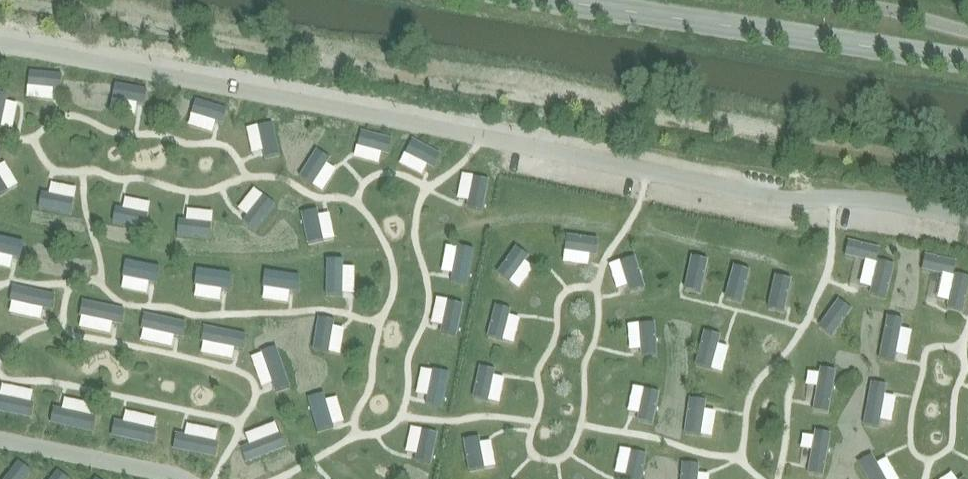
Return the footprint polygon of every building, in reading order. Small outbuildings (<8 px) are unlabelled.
[(58,95),(60,78),(28,75),(26,92),(58,95)] [(142,109),(145,93),(114,87),(111,104),(142,109)] [(0,99),(0,132),(3,132),(10,101),(0,99)] [(221,128),(226,112),(196,103),(191,119),(221,128)] [(263,158),(280,155),(273,124),(256,127),(263,158)] [(387,158),(391,141),(360,134),(356,150),(387,158)] [(433,170),(441,155),(413,140),(404,155),(433,170)] [(331,164),(317,155),(300,181),(314,191),(331,164)] [(10,192),(0,178),(0,198),(10,192)] [(490,182),(473,178),(466,209),(483,213),(490,182)] [(71,216),(74,199),(42,194),(40,211),(71,216)] [(241,223),(255,233),(273,207),(259,197),(241,223)] [(144,230),(147,213),(115,209),(113,226),(144,230)] [(306,246),(323,244),(320,213),(302,215),(306,246)] [(208,243),(211,226),(179,222),(177,239),(208,243)] [(593,240),(577,236),(570,267),(586,271),(593,240)] [(21,244),(0,241),(0,258),(19,261),(21,244)] [(474,254),(458,250),(450,281),(467,284),(474,254)] [(526,255),(509,251),(502,282),(519,286),(526,255)] [(638,255),(621,260),(631,290),(647,285),(638,255)] [(709,264),(692,260),(685,291),(702,295),(709,264)] [(155,286),(158,269),(126,264),(124,281),(155,286)] [(327,297),(344,297),(345,266),(327,265),(327,297)] [(751,274),(734,270),(727,301),(744,305),(751,274)] [(228,293),(230,276),(199,271),(196,288),(228,293)] [(294,297),(296,280),(265,275),(262,292),(294,297)] [(792,284),(776,280),(769,311),(785,315),(792,284)] [(52,313),(55,297),(12,288),(9,304),(52,313)] [(121,329),(124,313),(81,304),(78,320),(121,329)] [(466,307),(449,304),(442,335),(459,338),(466,307)] [(512,311),(495,308),(488,339),(505,342),(512,311)] [(183,341),(186,325),(143,316),(140,332),(183,341)] [(879,361),(895,364),(904,322),(887,318),(879,361)] [(314,353),(331,356),(337,325),(321,322),(314,353)] [(654,324),(637,325),(640,357),(657,355),(654,324)] [(244,354),(247,338),(205,329),(201,345),(244,354)] [(721,338),(705,334),(698,365),(714,369),(721,338)] [(274,394),(290,389),(277,348),(261,353),(274,394)] [(497,374),(480,370),(473,401),(489,405),(497,374)] [(451,377),(434,373),(427,404),(444,408),(451,377)] [(832,375),(816,373),(809,416),(826,418),(832,375)] [(888,388),(871,385),(864,428),(880,431),(888,388)] [(661,396),(645,392),(637,423),(654,427),(661,396)] [(317,430),(334,426),(325,395),(309,400),(317,430)] [(35,405),(0,398),(0,415),(31,421),(35,405)] [(706,405),(689,403),(685,434),(702,436),(706,405)] [(92,435),(95,419),(53,410),(50,426),(92,435)] [(153,449),(156,433),(114,424),(112,432),(110,441),(153,449)] [(829,435),(813,432),(806,475),(822,478),(829,435)] [(439,437),(422,433),(415,464),(432,468),(439,437)] [(215,460),(218,444),(175,435),(172,452),(215,460)] [(287,452),(282,436),(241,450),(246,466),(287,452)] [(479,439),(462,443),(469,474),(486,470),(479,439)] [(633,453),(627,478),(644,478),(649,457),(633,453)] [(871,457),(857,465),(866,478),(885,478),(871,457)] [(17,463),(6,478),(27,478),(31,473),(17,463)] [(682,466),(681,478),(698,478),(699,468),(682,466)]
